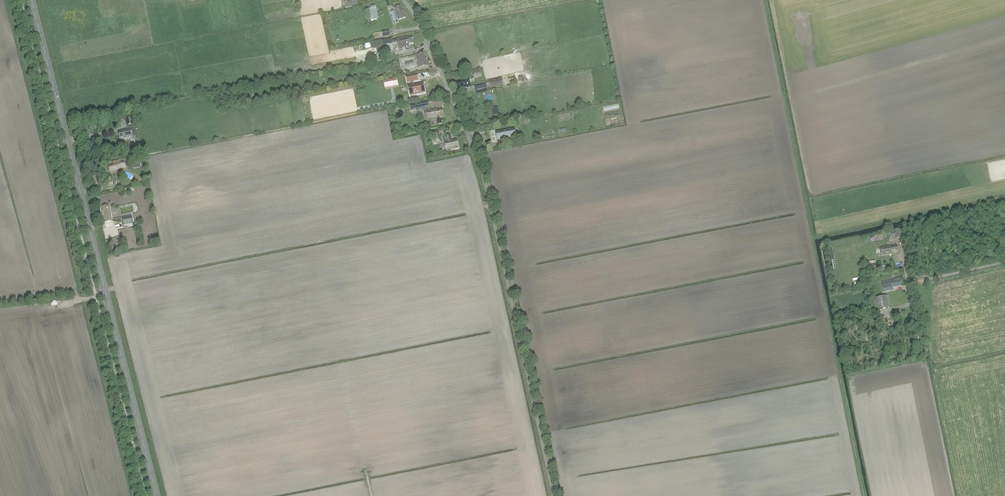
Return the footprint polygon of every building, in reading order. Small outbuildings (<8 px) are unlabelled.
[(376,6),(368,7),(370,20),(379,19),(376,6)] [(403,10),(401,10),(400,6),(395,8),(396,12),(393,13),(394,17),(397,16),(398,20),(406,17),(403,10)] [(405,47),(406,48),(409,47),(408,43),(413,42),(412,37),(407,38),(407,36),(396,39),(399,50),(403,49),(403,48),(405,47)] [(393,48),(391,38),(369,42),(370,47),(375,46),(377,54),(383,53),(382,45),(388,44),(389,49),(393,48)] [(418,68),(428,66),(427,57),(424,58),(423,53),(416,55),(418,68)] [(490,87),(503,84),(501,78),(489,80),(490,87)] [(396,79),(383,81),(385,89),(398,86),(396,79)] [(464,88),(471,87),(469,79),(461,80),(461,82),(457,83),(458,89),(464,88)] [(476,91),(487,89),(485,82),(474,85),(476,91)] [(425,92),(423,83),(408,86),(410,95),(425,92)] [(429,110),(428,101),(416,104),(405,106),(406,110),(412,109),(412,111),(417,110),(417,111),(426,109),(426,111),(425,111),(427,120),(437,118),(438,120),(437,120),(438,124),(442,123),(441,119),(440,119),(440,117),(444,116),(443,109),(437,110),(437,109),(429,110)] [(493,116),(499,115),(498,107),(491,108),(493,116)] [(137,135),(135,129),(134,123),(133,123),(132,118),(125,119),(127,130),(121,131),(121,132),(118,133),(119,138),(123,137),(123,138),(132,136),(137,135)] [(495,132),(497,141),(516,137),(514,128),(495,132)] [(431,131),(434,144),(441,142),(438,130),(431,131)] [(446,151),(458,148),(457,139),(452,141),(451,135),(445,137),(446,140),(443,141),(446,151)] [(124,160),(120,162),(119,160),(112,162),(113,164),(113,165),(108,167),(110,172),(126,167),(124,160)] [(112,221),(110,209),(109,205),(102,207),(102,211),(103,216),(104,215),(105,216),(103,216),(104,223),(112,221)] [(133,223),(132,216),(127,217),(127,216),(122,217),(123,225),(133,223)] [(903,229),(893,231),(894,239),(901,238),(902,241),(905,240),(903,229)] [(894,252),(898,251),(897,246),(892,247),(891,245),(881,247),(883,256),(894,254),(894,252)] [(893,287),(901,285),(900,278),(881,282),(883,291),(893,289),(893,287)] [(888,295),(876,298),(878,309),(890,307),(888,295)]
